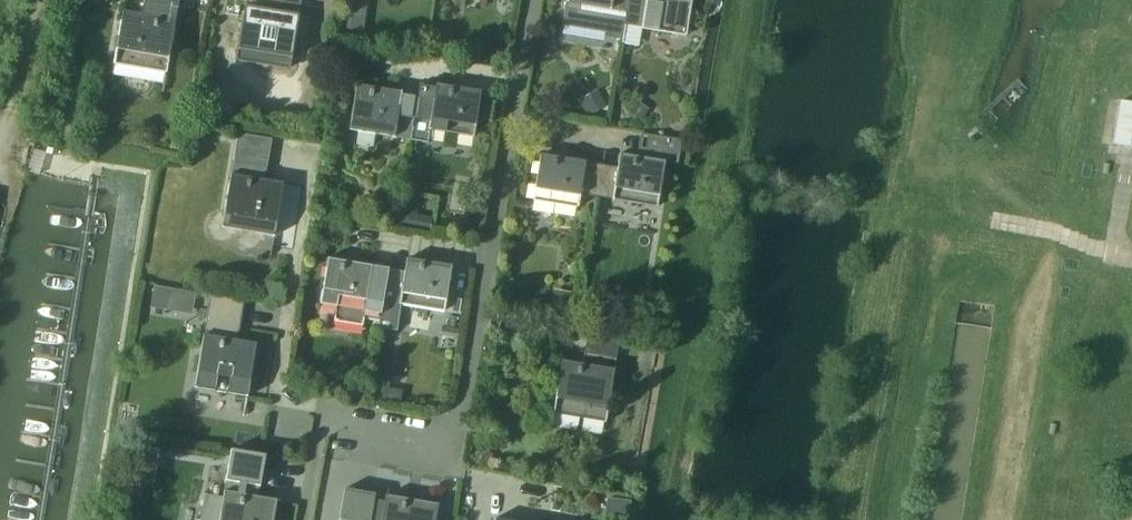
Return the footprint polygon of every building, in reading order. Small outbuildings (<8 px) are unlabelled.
[(177,0),(143,0),(141,14),(122,11),(113,65),(164,74),(177,0)] [(301,0),(267,0),(265,11),(245,8),(235,60),(288,70),(298,16),(296,16),(297,6),(300,6),(301,0)] [(622,42),(629,0),(567,0),(566,2),(608,9),(603,35),(620,38),(620,42),(622,42)] [(622,42),(625,25),(686,35),(690,15),(694,16),(696,16),(697,15),(698,14),(698,13),(698,12),(698,11),(697,9),(696,9),(691,8),(692,0),(629,0),(622,42)] [(380,63),(409,67),(410,59),(381,55),(380,63)] [(418,96),(413,128),(473,138),(480,92),(436,85),(433,98),(418,96)] [(396,126),(413,128),(418,96),(356,86),(349,131),(394,138),(396,126)] [(1108,101),(1102,144),(1131,148),(1131,104),(1108,101)] [(617,124),(630,133),(637,122),(624,113),(617,124)] [(193,143),(206,145),(208,134),(195,132),(193,143)] [(273,236),(281,184),(263,181),(270,140),(236,135),(220,228),(273,236)] [(648,135),(645,152),(679,157),(681,140),(648,135)] [(580,196),(597,198),(602,165),(541,156),(534,201),(578,208),(580,196)] [(602,165),(597,198),(657,208),(664,163),(619,156),(617,168),(602,165)] [(403,197),(398,227),(429,232),(431,217),(416,214),(419,200),(403,197)] [(327,228),(337,229),(338,219),(329,218),(327,228)] [(389,270),(378,330),(397,332),(401,306),(444,313),(451,266),(406,259),(404,272),(389,270)] [(378,329),(378,330),(389,270),(325,260),(318,306),(336,309),(334,323),(363,327),(364,321),(379,323),(378,329)] [(170,306),(172,289),(158,287),(156,304),(170,306)] [(571,292),(553,289),(550,309),(568,312),(571,292)] [(246,396),(254,344),(237,341),(243,300),(209,295),(194,388),(246,396)] [(605,423),(620,329),(588,324),(581,365),(561,362),(553,414),(605,423)] [(437,351),(449,353),(451,332),(439,331),(437,351)] [(275,500),(257,497),(264,456),(230,451),(218,519),(272,519),(275,500)] [(438,505),(388,497),(389,490),(373,488),(372,495),(344,490),(339,519),(435,519),(438,505)]
